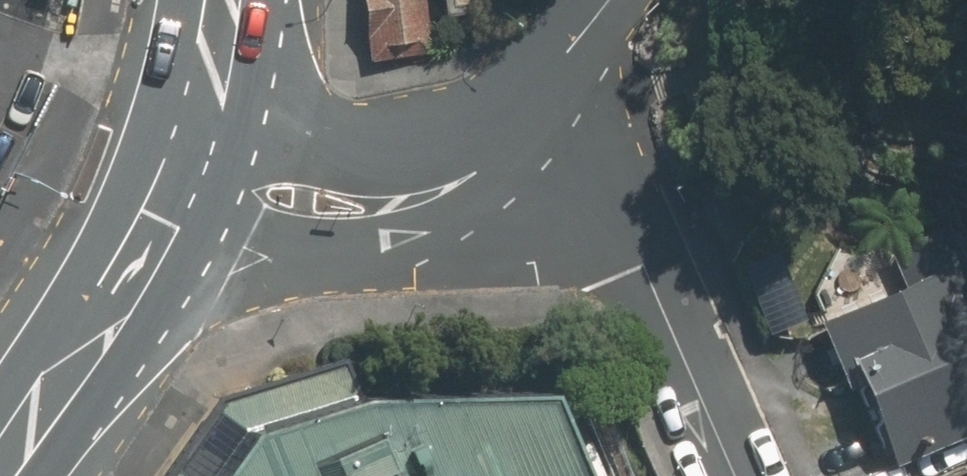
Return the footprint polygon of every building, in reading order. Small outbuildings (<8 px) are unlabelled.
[(426,0),(368,0),(370,24),(428,18),(426,0)] [(803,322),(883,470),(966,425),(966,295),(928,222),(880,248),(894,273),(803,322)] [(512,377),(356,377),(225,409),(179,475),(562,475),(512,377)]
